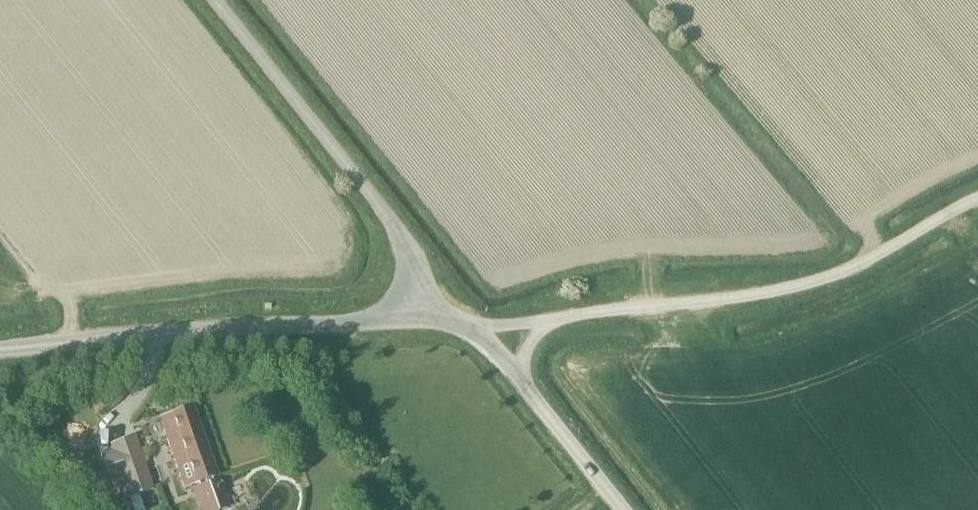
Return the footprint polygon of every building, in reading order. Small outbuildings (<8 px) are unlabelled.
[(215,477),(191,409),(160,419),(184,488),(192,485),(201,509),(224,509),(227,509),(216,477),(215,477)] [(55,436),(44,424),(30,436),(40,448),(59,470),(70,460),(52,438),(55,436)] [(154,489),(136,436),(110,445),(112,452),(102,455),(111,481),(122,477),(129,498),(154,489)]
